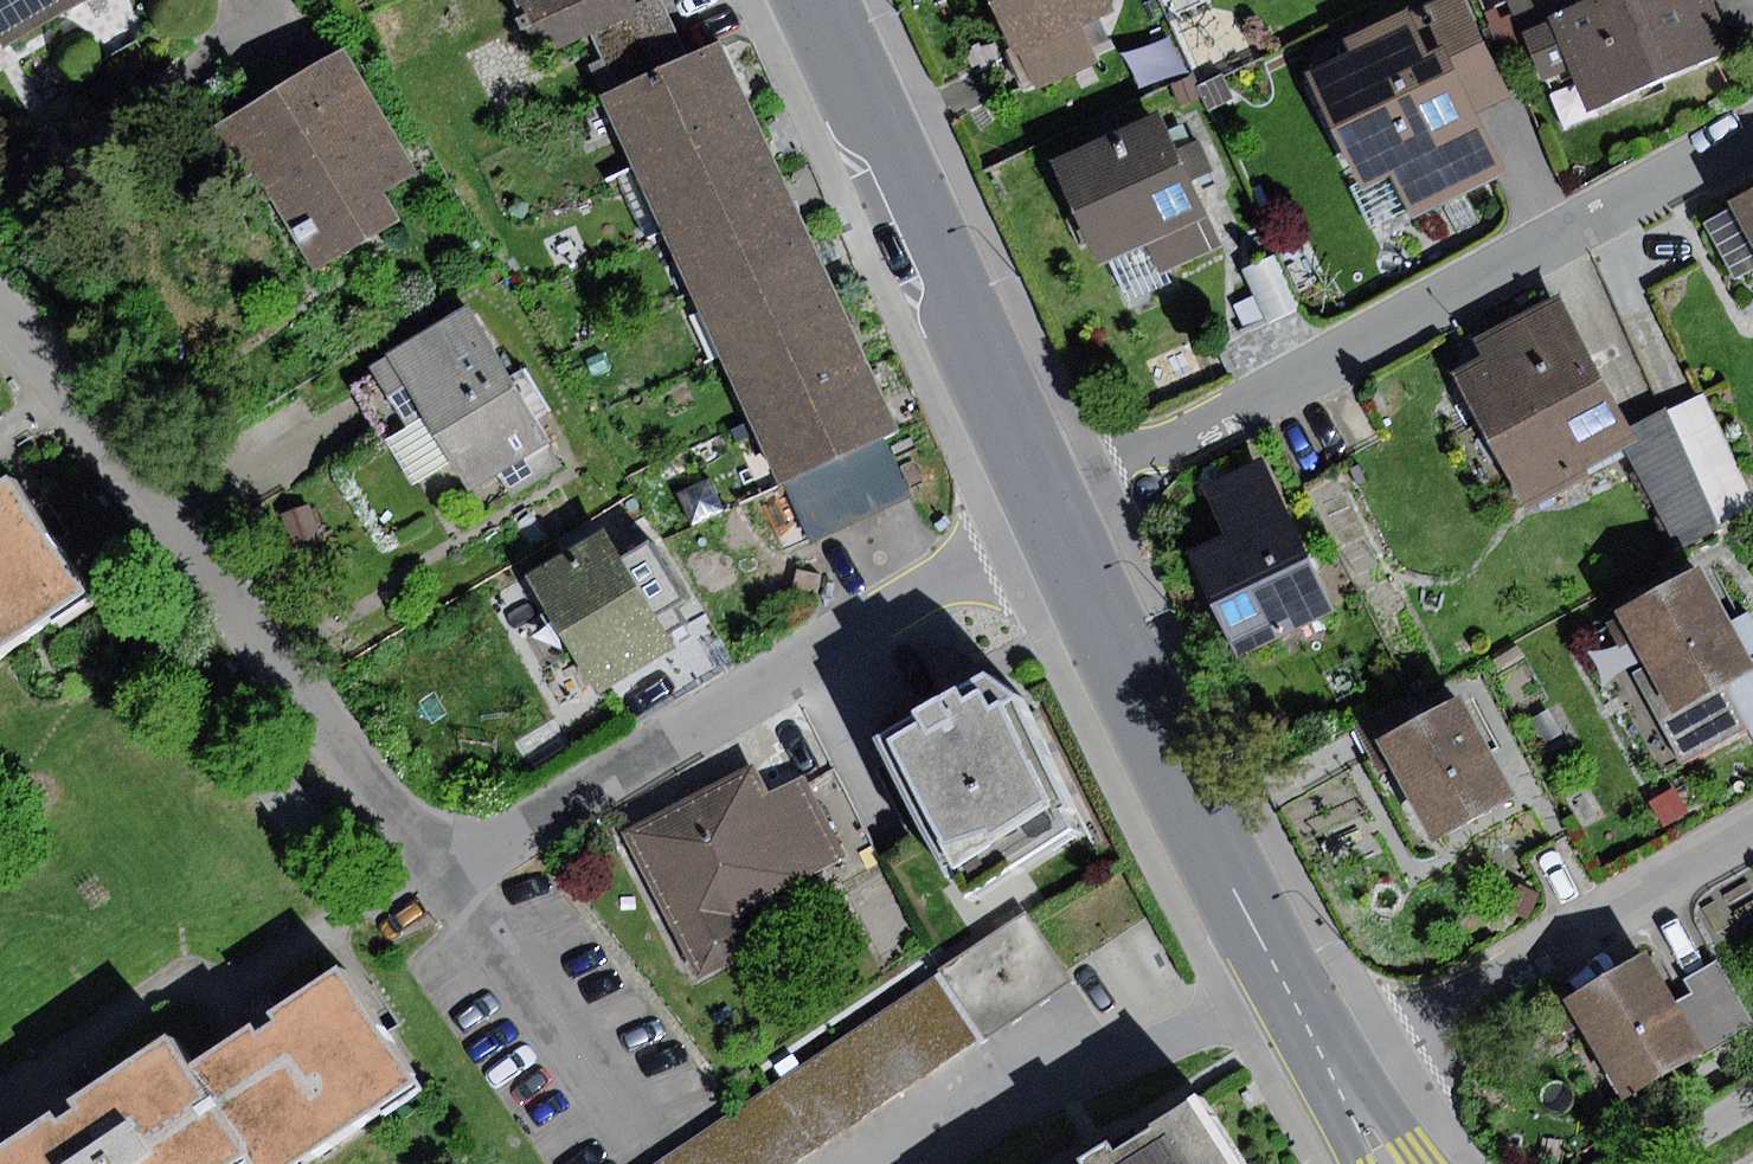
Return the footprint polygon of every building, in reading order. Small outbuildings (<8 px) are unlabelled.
[(3,48),(85,0),(0,0),(0,43),(3,48)] [(639,6),(636,0),(519,0),(539,47),(589,26),(639,6)] [(618,88),(687,57),(662,0),(651,0),(639,6),(589,26),(618,88)] [(1029,91),(1097,62),(1081,26),(1115,11),(1110,0),(989,0),(1029,91)] [(1407,11),(1427,55),(1445,46),(1477,112),(1512,95),(1467,0),(1431,0),(1407,11)] [(1521,28),(1569,8),(1565,0),(1510,0),(1521,28)] [(1521,28),(1543,79),(1570,68),(1588,111),(1733,51),(1711,0),(1587,0),(1569,8),(1521,28)] [(1350,52),(1306,72),(1362,189),(1393,174),(1413,216),(1506,172),(1477,112),(1445,46),(1427,55),(1407,11),(1344,41),(1350,52)] [(603,95),(635,165),(756,111),(724,40),(687,57),(618,88),(603,95)] [(417,172),(341,52),(217,129),(309,276),(401,219),(384,192),(417,172)] [(1161,110),(1050,159),(1097,264),(1148,242),(1162,272),(1222,246),(1161,110)] [(635,165),(664,231),(786,175),(756,111),(635,165)] [(664,231),(692,290),(813,237),(786,175),(664,231)] [(1730,202),(1733,207),(1752,243),(1752,189),(1730,202)] [(1733,207),(1705,222),(1736,280),(1752,271),(1752,243),(1733,207)] [(692,290),(719,353),(842,299),(813,237),(692,290)] [(1275,254),(1242,270),(1267,324),(1301,309),(1275,254)] [(1451,375),(1521,508),(1630,451),(1548,295),(1466,338),(1478,361),(1451,375)] [(719,353),(746,415),(869,361),(842,299),(719,353)] [(470,308),(350,378),(385,437),(423,414),(451,461),(468,490),(497,472),(549,442),(470,308)] [(782,480),(885,436),(901,429),(869,361),(746,415),(775,483),(782,480)] [(1668,409),(1719,525),(1752,508),(1752,495),(1704,392),(1668,409)] [(1668,409),(1625,429),(1676,547),(1719,525),(1668,409)] [(423,414),(385,437),(413,484),(451,461),(423,414)] [(911,493),(885,436),(782,480),(808,538),(911,493)] [(563,466),(549,442),(497,472),(511,496),(563,466)] [(1194,554),(1242,652),(1336,606),(1263,459),(1205,487),(1229,537),(1194,554)] [(91,601),(11,479),(0,486),(0,660),(91,601)] [(674,648),(604,532),(528,577),(597,693),(674,648)] [(1704,566),(1619,611),(1647,663),(1674,713),(1726,686),(1752,672),(1752,656),(1752,654),(1752,653),(1752,622),(1748,613),(1733,621),(1704,566)] [(1749,728),(1726,686),(1674,713),(1647,663),(1632,671),(1681,764),(1749,728)] [(1726,686),(1749,728),(1752,736),(1752,672),(1726,686)] [(1021,695),(982,673),(873,739),(948,881),(956,876),(966,897),(1072,829),(1061,811),(1070,806),(1021,695)] [(1376,740),(1437,708),(1425,686),(1351,725),(1362,747),(1376,740)] [(1514,798),(1463,696),(1437,708),(1376,740),(1427,842),(1514,798)] [(754,763),(624,832),(702,978),(756,949),(738,915),(850,855),(805,770),(768,790),(754,763)] [(1675,789),(1649,803),(1661,826),(1687,813),(1675,789)] [(932,974),(934,977),(976,1040),(980,1045),(1073,981),(1025,911),(932,974)] [(1648,950),(1563,1000),(1623,1100),(1708,1049),(1680,1001),(1648,950)] [(1680,1001),(1708,1049),(1752,1023),(1752,1018),(1718,958),(1684,978),(1694,993),(1680,1001)] [(248,1163),(314,1163),(427,1092),(346,966),(269,1016),(277,1027),(269,1032),(261,1037),(255,1027),(187,1070),(248,1163)] [(652,1163),(789,1163),(976,1040),(934,977),(652,1163)] [(187,1070),(170,1043),(74,1105),(80,1116),(69,1123),(59,1130),(52,1121),(0,1154),(0,1163),(248,1163),(187,1070)] [(1199,1092),(1114,1145),(1109,1137),(1090,1149),(1074,1158),(1078,1163),(1244,1163),(1199,1092)]
